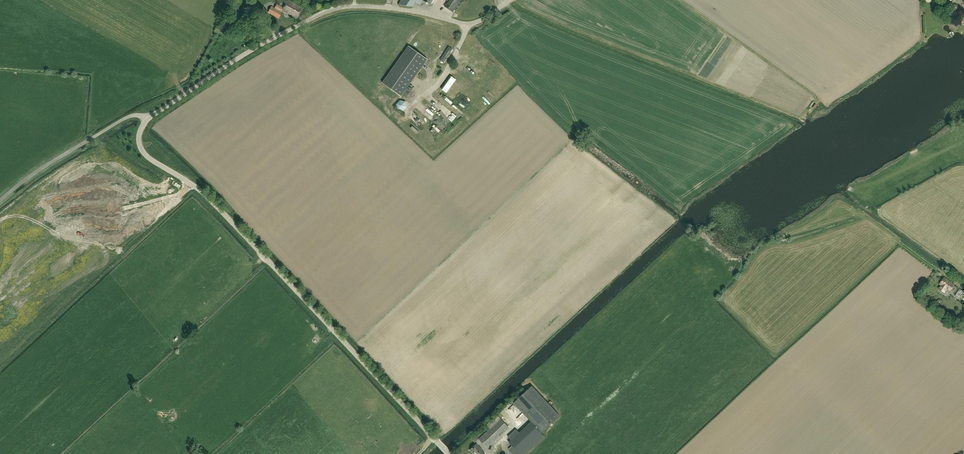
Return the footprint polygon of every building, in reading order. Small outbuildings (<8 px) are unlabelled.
[(297,18),(302,8),(287,0),(282,10),(297,18)] [(444,6),(453,12),(460,1),(458,0),(449,0),(444,6)] [(282,13),(271,7),(268,12),(279,18),(282,13)] [(409,46),(382,83),(401,96),(427,60),(409,46)] [(449,47),(440,60),(444,63),(453,50),(449,47)] [(497,81),(500,79),(495,73),(492,76),(497,81)] [(451,76),(441,89),(446,93),(456,80),(451,76)] [(460,91),(470,81),(465,77),(460,82),(462,83),(457,89),(460,91)] [(478,92),(484,97),(487,93),(481,89),(478,92)] [(409,100),(410,102),(421,94),(419,92),(409,100)] [(396,105),(404,111),(408,104),(406,103),(407,101),(401,97),(396,105)] [(449,107),(446,111),(453,117),(456,114),(449,107)] [(944,294),(947,290),(949,291),(954,285),(944,278),(939,284),(940,285),(938,289),(944,294)] [(544,436),(541,433),(560,416),(532,386),(514,403),(531,422),(519,433),(516,429),(509,436),(510,436),(509,437),(511,440),(509,442),(512,446),(509,449),(514,453),(518,453),(519,453),(520,453),(526,453),(544,436)] [(509,428),(501,419),(497,415),(486,425),(490,429),(485,432),(484,431),(483,432),(484,432),(480,436),(481,437),(479,439),(487,448),(509,428)] [(485,453),(482,450),(483,450),(479,447),(476,444),(470,450),(473,453),(474,453),(485,453)]
